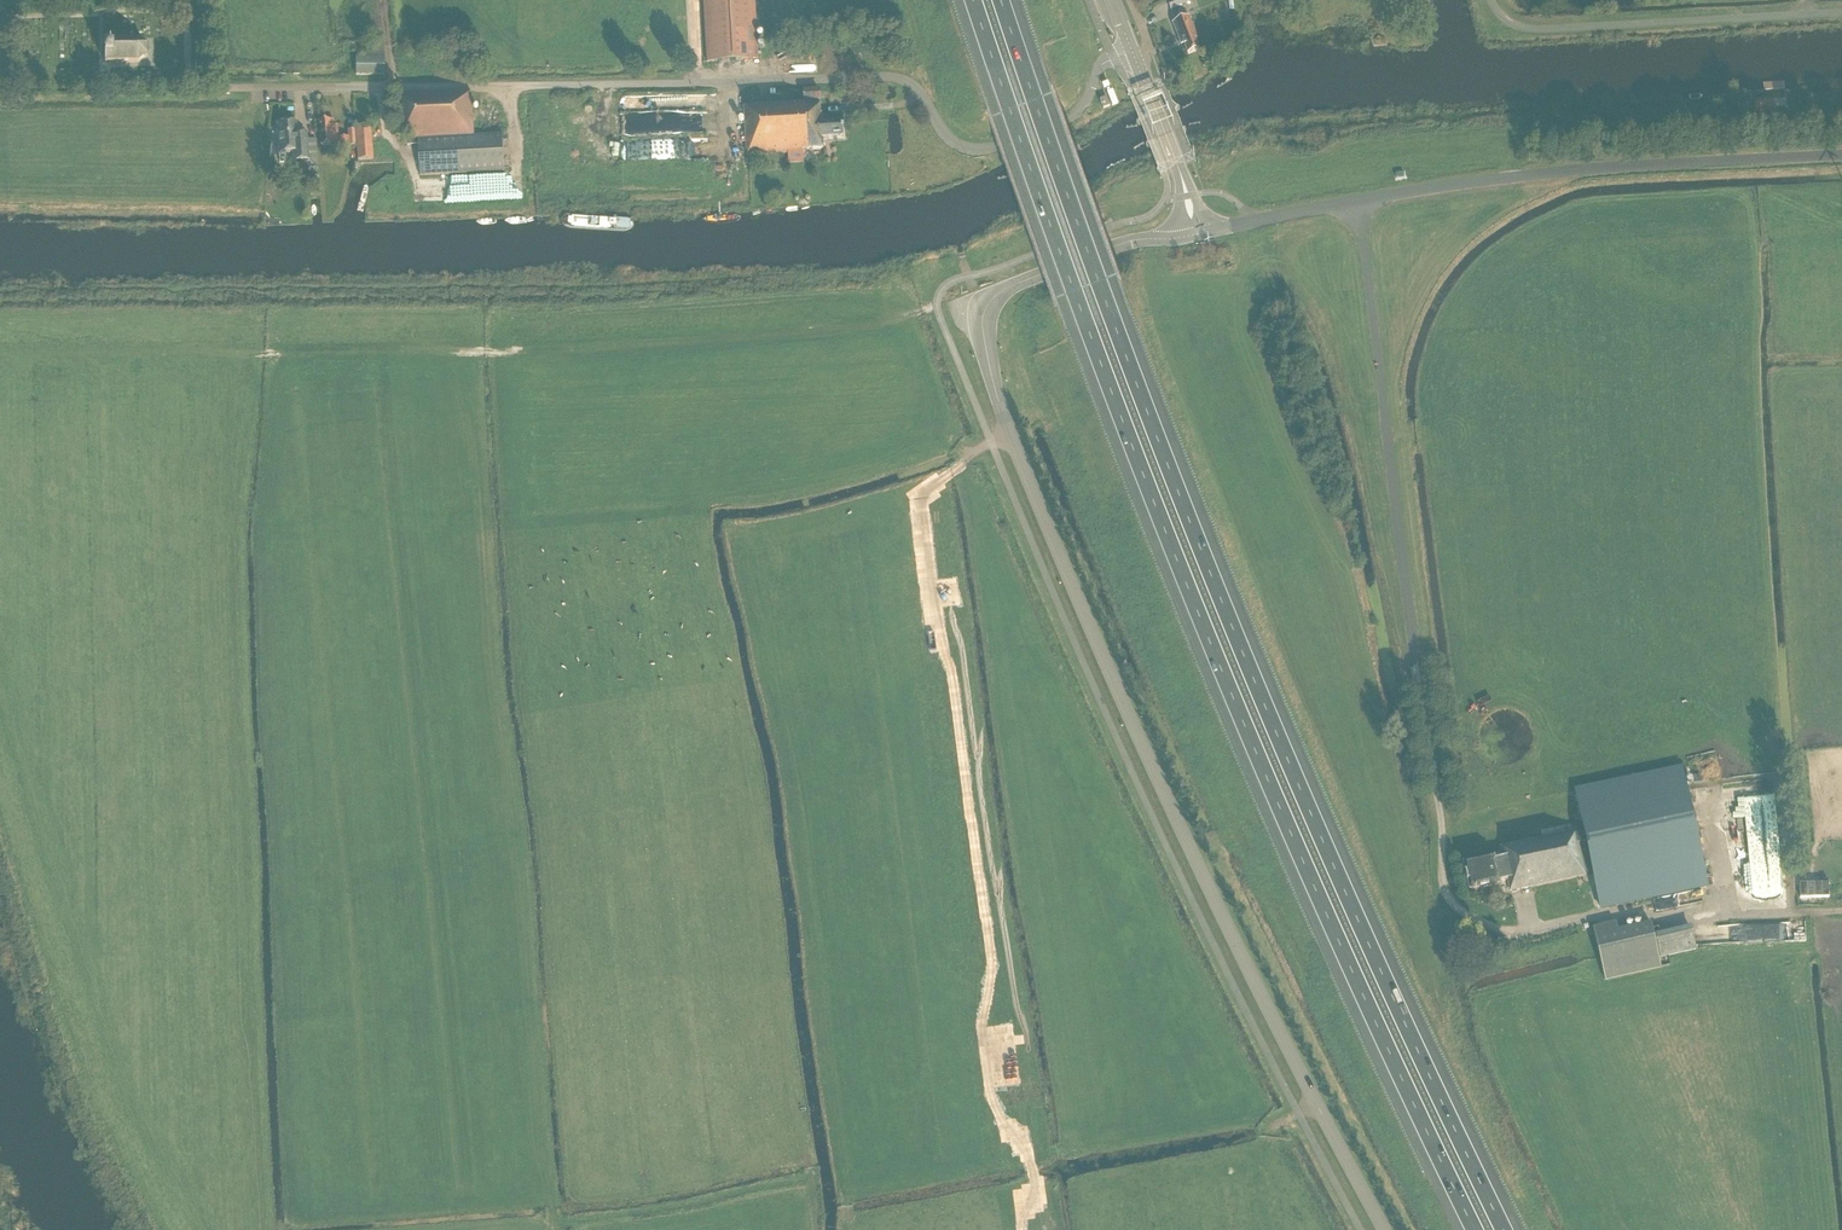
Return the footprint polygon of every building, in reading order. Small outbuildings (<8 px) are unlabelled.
[(707,62),(758,60),(755,0),(704,0),(707,62)] [(1189,0),(1173,0),(1168,2),(1171,10),(1190,2),(1189,0)] [(1188,54),(1199,50),(1195,39),(1198,38),(1190,17),(1173,23),(1180,41),(1183,40),(1188,54)] [(138,62),(147,57),(146,46),(137,41),(105,41),(105,63),(138,62)] [(356,59),(356,75),(384,75),(384,58),(384,47),(362,47),(362,59),(356,59)] [(1116,87),(1109,88),(1112,103),(1119,102),(1116,87)] [(805,100),(820,99),(820,90),(805,91),(805,100)] [(416,94),(418,138),(474,135),(471,91),(416,94)] [(418,138),(416,94),(399,95),(401,128),(405,127),(405,139),(418,138)] [(1751,102),(1751,110),(1754,110),(1755,113),(1772,112),(1771,100),(1754,101),(1754,102),(1751,102)] [(745,106),(747,155),(814,151),(814,149),(812,102),(745,106)] [(812,102),(814,149),(824,148),(823,139),(845,137),(844,123),(822,124),(822,114),(821,114),(820,102),(812,102)] [(319,121),(321,145),(339,144),(337,125),(334,126),(333,119),(319,121)] [(309,161),(307,133),(298,134),(297,121),(278,123),(280,151),(292,150),(293,163),(309,161)] [(358,160),(373,159),(370,126),(356,127),(358,160)] [(474,135),(418,138),(420,175),(504,171),(503,134),(474,135)] [(1579,842),(1581,851),(1586,875),(1597,873),(1605,907),(1706,886),(1682,769),(1580,791),(1588,828),(1574,831),(1576,843),(1579,842)] [(1519,835),(1547,832),(1545,822),(1518,825),(1519,835)] [(1586,875),(1581,851),(1579,842),(1576,843),(1574,831),(1501,847),(1503,858),(1508,880),(1511,891),(1586,875)] [(1508,880),(1503,858),(1495,860),(1494,857),(1464,864),(1470,891),(1500,884),(1500,882),(1508,880)] [(1594,929),(1605,981),(1660,969),(1651,924),(1618,932),(1616,924),(1594,929)]
